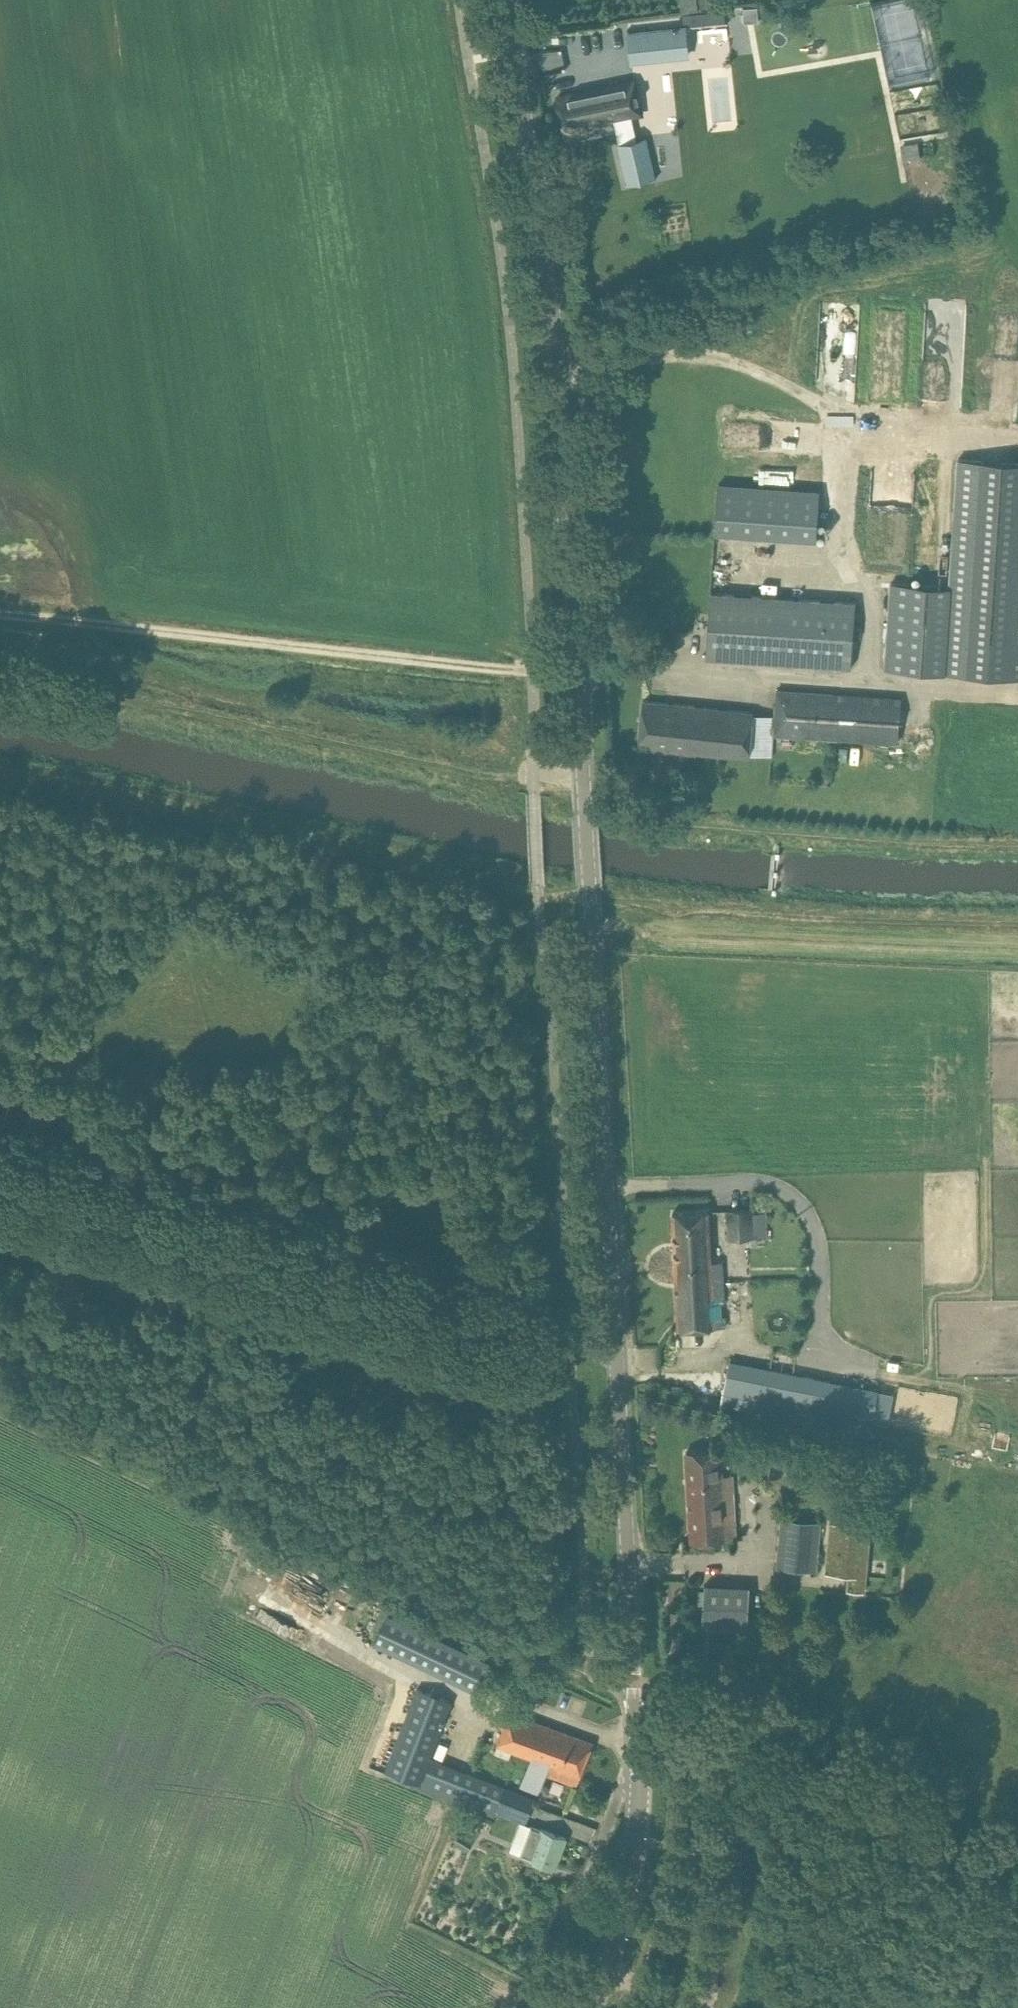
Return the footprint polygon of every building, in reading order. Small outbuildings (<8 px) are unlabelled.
[(698,8),(699,8),(713,7),(712,0),(697,0),(698,8)] [(877,5),(880,13),(901,7),(900,0),(895,0),(877,5)] [(757,7),(743,8),(744,22),(758,21),(757,7)] [(629,30),(627,30),(631,65),(633,65),(633,63),(670,59),(667,29),(629,33),(629,30)] [(897,55),(888,57),(889,64),(899,62),(897,55)] [(577,93),(557,98),(567,137),(586,133),(589,132),(588,127),(614,121),(629,183),(626,183),(626,185),(657,178),(657,176),(655,176),(646,140),(638,142),(632,116),(643,114),(634,79),(577,93)] [(943,82),(932,85),(935,97),(946,94),(943,82)] [(926,86),(893,89),(896,126),(929,124),(926,86)] [(951,116),(939,119),(941,130),(953,128),(951,116)] [(919,144),(902,147),(904,159),(921,156),(919,144)] [(921,406),(960,408),(965,314),(927,311),(925,345),(956,346),(956,360),(931,359),(930,376),(934,376),(934,385),(922,384),(921,406)] [(943,672),(1017,677),(1017,463),(957,458),(948,587),(890,583),(885,670),(943,672)] [(814,540),(816,489),(712,484),(710,535),(814,540)] [(775,663),(780,599),(711,593),(707,659),(775,663)] [(775,663),(851,668),(856,604),(780,599),(775,663)] [(898,744),(901,700),(776,690),(774,735),(898,744)] [(748,757),(752,714),(643,702),(639,747),(748,757)] [(768,1237),(766,1212),(753,1212),(753,1210),(727,1210),(728,1239),(768,1237)] [(711,1263),(709,1211),(673,1213),(678,1329),(726,1327),(723,1262),(711,1263)] [(732,1361),(725,1393),(788,1405),(794,1374),(732,1361)] [(721,1476),(720,1450),(686,1453),(691,1542),(736,1540),(732,1476),(721,1476)] [(820,1522),(783,1518),(779,1568),(816,1572),(820,1522)] [(872,1527),(833,1523),(827,1573),(848,1575),(847,1590),(865,1592),(872,1527)] [(747,1627),(749,1587),(705,1585),(703,1625),(747,1627)] [(375,1643),(374,1644),(477,1693),(491,1662),(389,1613),(375,1643)] [(418,1688),(385,1775),(418,1788),(451,1702),(418,1688)] [(509,1713),(497,1748),(531,1761),(527,1772),(521,1786),(538,1793),(545,1774),(576,1786),(593,1743),(509,1713)] [(423,1785),(421,1789),(494,1818),(495,1813),(506,1787),(434,1759),(423,1785)] [(506,1787),(495,1813),(525,1825),(535,1798),(506,1787)] [(532,1826),(521,1856),(536,1861),(555,1868),(566,1838),(547,1831),(532,1826)]
